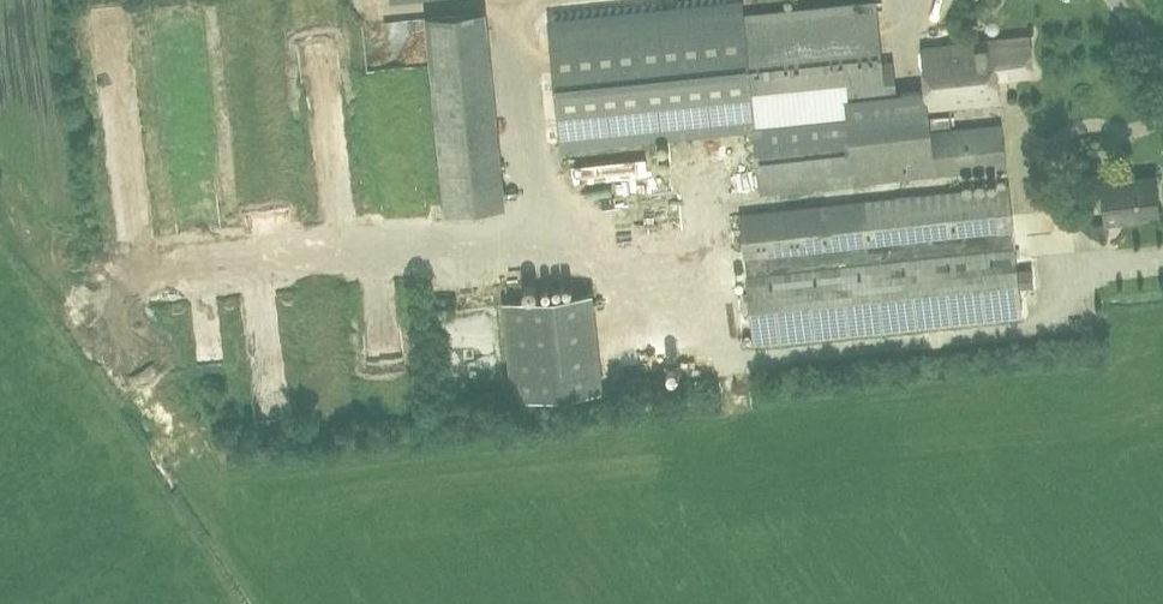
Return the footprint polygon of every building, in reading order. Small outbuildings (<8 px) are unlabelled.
[(486,0),(478,0),(437,3),(443,89),(455,88),(457,110),(441,111),(444,154),(446,183),(498,180),(486,0)] [(547,18),(560,149),(754,130),(753,121),(847,112),(848,122),(754,131),(761,192),(1006,167),(1002,124),(930,131),(928,107),(999,100),(997,76),(1032,73),(1029,36),(921,47),(925,88),(896,91),(893,61),(882,62),(875,1),(742,15),(740,0),(732,0),(547,18)] [(379,63),(381,89),(400,87),(398,61),(379,63)] [(1124,179),(1123,174),(1101,177),(1106,223),(1128,221),(1127,216),(1160,212),(1156,176),(1124,179)] [(825,204),(742,213),(755,343),(764,342),(764,345),(1014,320),(1013,317),(1022,316),(1019,289),(1033,288),(1032,270),(1018,271),(1014,232),(1009,185),(825,204)] [(696,203),(667,216),(674,232),(704,219),(696,203)] [(521,375),(597,371),(591,278),(502,284),(504,312),(517,311),(521,375)] [(197,343),(226,340),(224,323),(195,326),(197,343)]
